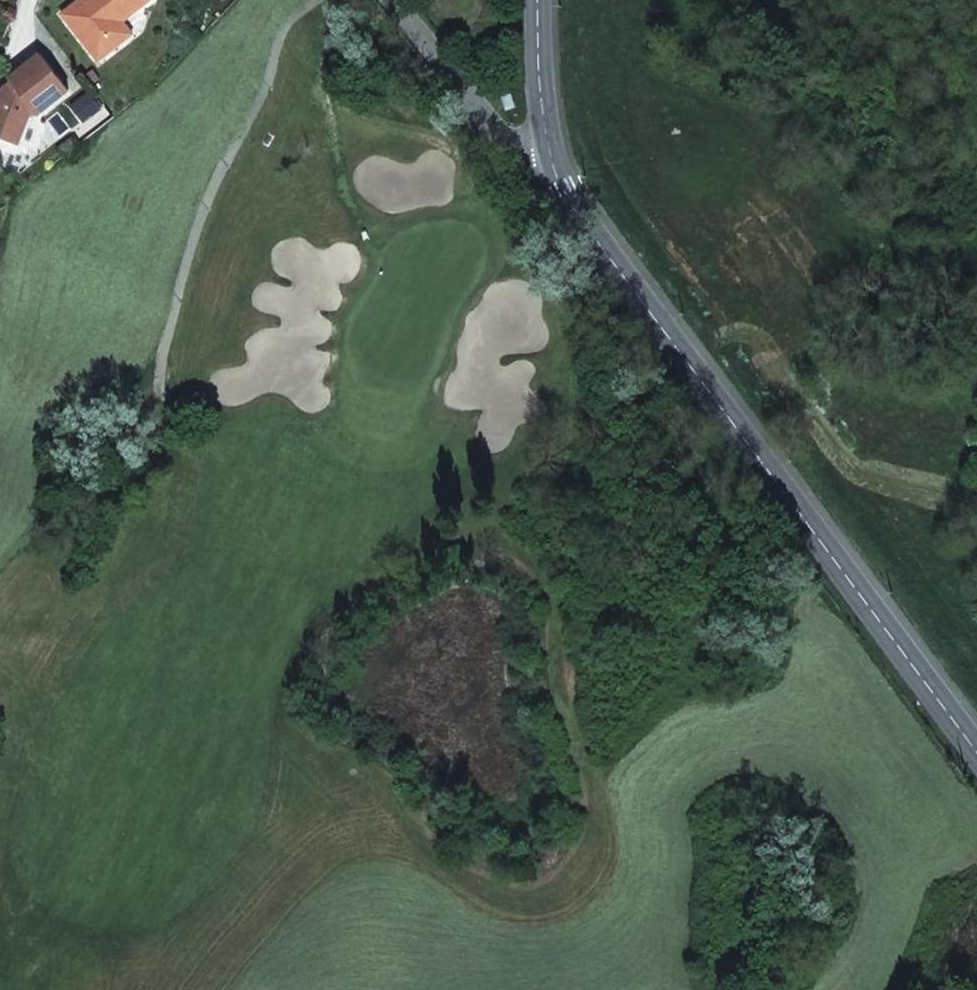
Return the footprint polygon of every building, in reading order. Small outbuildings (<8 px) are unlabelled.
[(98,62),(133,35),(123,23),(151,1),(151,0),(80,0),(61,15),(98,62)] [(68,89),(40,53),(8,78),(11,81),(3,88),(0,94),(0,136),(16,143),(26,119),(23,118),(26,110),(30,107),(36,114),(68,89)]
